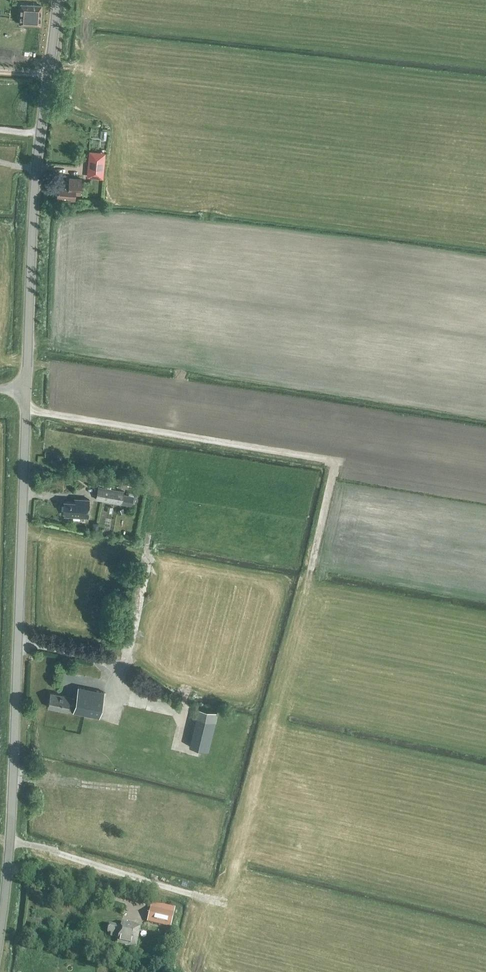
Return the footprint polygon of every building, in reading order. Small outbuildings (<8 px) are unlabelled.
[(26,5),(26,14),(20,14),(19,23),(25,24),(40,25),(41,5),(26,5)] [(104,159),(88,158),(87,170),(103,171),(104,159)] [(58,183),(56,199),(74,200),(75,195),(80,195),(81,178),(69,177),(68,183),(58,183)] [(98,487),(95,499),(132,506),(133,496),(123,495),(124,491),(98,487)] [(86,518),(88,500),(74,499),(74,502),(64,501),(63,512),(64,512),(64,517),(86,518)] [(99,717),(105,692),(78,686),(76,694),(75,698),(69,697),(69,696),(51,693),(48,707),(67,711),(67,710),(99,717)] [(199,708),(189,746),(209,751),(218,712),(199,708)] [(170,928),(175,909),(153,903),(148,923),(170,928)] [(135,947),(140,926),(121,922),(120,927),(109,924),(107,933),(110,933),(110,936),(118,938),(117,943),(135,947)]
